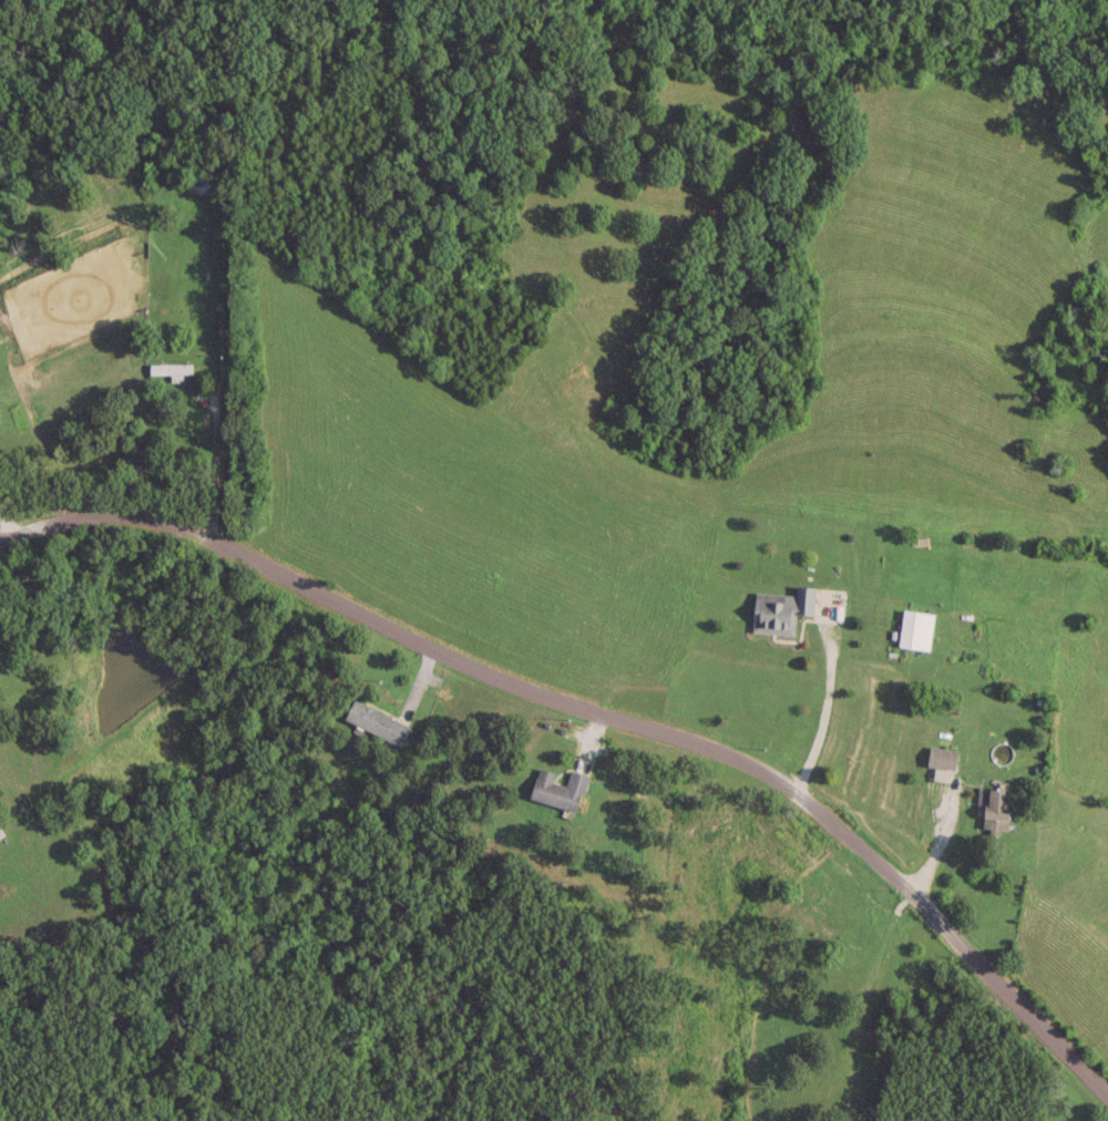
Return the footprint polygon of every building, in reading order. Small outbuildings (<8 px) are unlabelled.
[(190,363),(148,363),(148,373),(190,373),(190,363)] [(751,631),(795,633),(795,613),(813,614),(814,585),(795,585),(794,594),(753,592),(751,631)] [(932,612),(901,609),(897,646),(928,649),(932,612)] [(343,719),(400,744),(408,724),(351,699),(343,719)] [(926,765),(954,768),(956,748),(929,745),(926,765)] [(528,798),(576,811),(586,774),(569,769),(565,784),(550,781),(553,771),(537,766),(528,798)] [(1006,828),(1006,786),(983,786),(983,828),(1006,828)]
